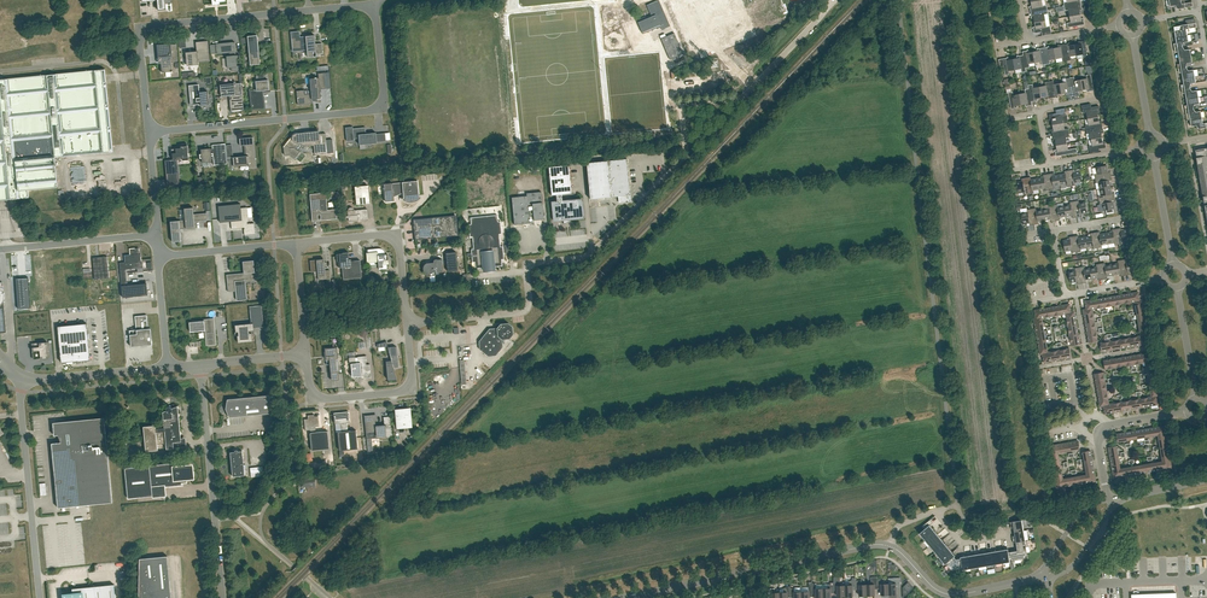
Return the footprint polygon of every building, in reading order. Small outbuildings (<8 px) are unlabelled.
[(158,10),(166,9),(166,4),(165,0),(157,0),(158,10)] [(663,11),(661,5),(659,6),(658,3),(660,3),(659,0),(658,0),(647,5),(650,14),(651,15),(637,21),(643,34),(663,25),(665,28),(670,26),(663,11)] [(1032,6),(1030,6),(1031,12),(1047,9),(1047,5),(1043,6),(1042,0),(1041,0),(1031,2),(1032,6)] [(1177,5),(1178,9),(1177,9),(1193,6),(1192,2),(1182,4),(1181,0),(1169,0),(1170,6),(1177,5)] [(1064,6),(1065,11),(1069,10),(1070,16),(1081,14),(1080,10),(1082,10),(1081,4),(1064,6)] [(1044,14),(1048,14),(1047,9),(1031,12),(1032,19),(1034,18),(1035,22),(1046,20),(1044,14)] [(1067,23),(1068,27),(1084,24),(1083,18),(1081,18),(1081,14),(1070,16),(1071,22),(1067,23)] [(1050,26),(1047,27),(1046,20),(1035,22),(1035,26),(1033,27),(1035,33),(1051,30),(1050,26)] [(1174,30),(1176,37),(1187,35),(1186,29),(1197,27),(1196,23),(1180,25),(1174,27),(1174,30)] [(308,57),(317,56),(316,54),(323,53),(322,43),(315,44),(315,35),(305,36),(306,38),(300,38),(299,31),(291,32),(293,52),(307,50),(308,57)] [(670,59),(672,58),(683,54),(674,33),(661,39),(670,59)] [(248,36),(249,52),(250,65),(254,64),(256,64),(260,64),(257,35),(248,36)] [(1177,43),(1174,43),(1175,48),(1183,46),(1182,46),(1182,43),(1189,42),(1187,35),(1176,37),(1177,43)] [(191,63),(192,65),(198,65),(198,62),(210,60),(208,41),(196,42),(197,51),(186,52),(187,64),(191,63)] [(1078,42),(1079,44),(1075,44),(1077,55),(1083,54),(1083,58),(1088,57),(1085,41),(1078,42)] [(236,58),(238,58),(238,55),(236,55),(235,42),(234,42),(234,43),(217,44),(210,45),(211,54),(230,52),(230,56),(226,56),(228,68),(231,68),(231,71),(241,70),(241,65),(237,66),(236,58)] [(1071,45),(1070,43),(1064,44),(1067,61),(1071,60),(1070,56),(1077,55),(1075,44),(1071,45)] [(172,70),(172,62),(178,62),(176,44),(158,46),(159,58),(160,57),(162,72),(171,71),(172,72),(173,72),(173,70),(172,70)] [(1058,45),(1058,47),(1054,48),(1056,59),(1062,58),(1063,61),(1067,61),(1064,44),(1058,45)] [(1175,52),(1178,52),(1179,58),(1191,56),(1190,49),(1183,50),(1182,47),(1183,47),(1183,46),(1175,48),(1175,52)] [(1050,49),(1050,47),(1043,48),(1046,64),(1050,64),(1050,60),(1056,59),(1054,48),(1050,49)] [(1037,49),(1037,51),(1033,52),(1035,62),(1041,61),(1042,65),(1046,64),(1043,48),(1037,49)] [(1029,50),(1022,51),(1023,55),(1025,68),(1026,68),(1030,67),(1029,64),(1035,62),(1033,52),(1029,52),(1029,50)] [(1017,56),(1017,58),(1013,59),(1015,70),(1021,69),(1022,72),(1026,71),(1026,68),(1025,68),(1023,55),(1017,56)] [(1180,64),(1177,64),(1178,68),(1186,67),(1185,63),(1192,62),(1191,56),(1179,58),(1180,64)] [(1010,74),(1009,71),(1015,70),(1013,59),(1009,60),(1009,58),(1002,59),(1005,75),(1010,74)] [(1179,73),(1182,72),(1183,78),(1195,76),(1194,70),(1187,71),(1186,67),(1178,68),(1179,73)] [(29,197),(28,190),(58,187),(55,157),(113,152),(105,74),(105,69),(3,79),(0,79),(0,200),(29,197)] [(296,91),(298,105),(313,103),(312,99),(321,98),(320,89),(326,89),(324,73),(318,73),(318,78),(317,78),(316,77),(315,77),(315,78),(310,78),(311,94),(304,94),(304,90),(296,91)] [(252,104),(252,109),(264,108),(262,90),(269,90),(268,80),(264,80),(263,74),(260,74),(260,81),(256,81),(257,91),(255,91),(252,91),(251,91),(251,95),(252,104)] [(1086,75),(1087,78),(1081,79),(1083,90),(1087,90),(1087,92),(1094,90),(1091,74),(1086,75)] [(1184,84),(1181,85),(1182,89),(1190,88),(1189,84),(1196,83),(1195,76),(1183,78),(1184,84)] [(1075,81),(1074,77),(1070,78),(1073,94),(1079,93),(1079,91),(1083,90),(1081,79),(1075,81)] [(1063,79),(1063,83),(1060,83),(1062,94),(1066,93),(1066,95),(1073,94),(1070,78),(1063,79)] [(1045,97),(1046,99),(1052,98),(1049,81),(1045,82),(1045,86),(1039,87),(1041,97),(1045,97)] [(1054,84),(1053,81),(1049,81),(1052,98),(1058,97),(1058,95),(1062,94),(1060,83),(1054,84)] [(229,96),(231,111),(244,110),(244,109),(241,83),(220,85),(221,97),(229,96)] [(200,104),(200,105),(209,105),(207,91),(199,92),(199,84),(189,85),(191,105),(200,104)] [(1038,100),(1037,98),(1041,97),(1039,87),(1033,88),(1033,84),(1028,85),(1029,89),(1031,101),(1038,100)] [(1183,93),(1185,93),(1186,99),(1198,97),(1197,90),(1190,92),(1190,88),(1182,89),(1183,93)] [(1026,106),(1032,105),(1031,101),(1029,89),(1025,89),(1025,93),(1019,94),(1021,105),(1025,104),(1026,106)] [(1018,107),(1017,105),(1021,105),(1019,94),(1013,95),(1013,91),(1008,92),(1011,109),(1018,107)] [(1186,99),(1187,105),(1185,105),(1186,110),(1193,108),(1193,105),(1199,104),(1198,97),(1186,99)] [(1087,112),(1088,118),(1099,117),(1098,113),(1100,112),(1099,106),(1082,108),(1083,113),(1087,112)] [(1186,110),(1186,114),(1189,114),(1190,120),(1202,118),(1201,111),(1194,112),(1193,109),(1193,108),(1186,110)] [(1050,121),(1052,121),(1053,125),(1063,123),(1064,123),(1068,122),(1068,119),(1067,116),(1066,115),(1065,112),(1049,114),(1050,121)] [(1088,118),(1089,125),(1085,125),(1086,129),(1102,127),(1101,120),(1099,121),(1099,117),(1088,118)] [(1191,126),(1198,125),(1199,129),(1198,129),(1199,129),(1206,127),(1206,123),(1203,124),(1202,118),(1190,120),(1191,126)] [(1053,125),(1053,129),(1051,129),(1052,135),(1069,132),(1068,128),(1065,129),(1064,123),(1063,123),(1053,125)] [(353,127),(345,127),(347,141),(354,140),(354,139),(359,138),(359,145),(377,143),(376,133),(366,134),(365,127),(353,128),(353,127)] [(1086,129),(1087,134),(1090,133),(1091,139),(1102,137),(1101,133),(1103,133),(1102,127),(1086,129)] [(1052,135),(1054,142),(1056,141),(1056,145),(1067,143),(1066,137),(1070,137),(1069,132),(1052,135)] [(327,153),(328,153),(326,140),(326,133),(309,135),(310,140),(302,140),(302,139),(302,138),(302,137),(302,136),(301,135),(300,134),(299,133),(298,133),(297,133),(296,133),(295,133),(295,134),(294,134),(294,135),(293,135),(283,147),(284,155),(290,154),(294,158),(300,152),(295,148),(298,144),(301,143),(305,147),(314,146),(315,154),(327,153)] [(249,169),(256,168),(253,137),(239,138),(240,146),(244,145),(245,156),(233,157),(234,167),(249,165),(249,169)] [(1091,139),(1092,145),(1089,146),(1090,150),(1106,147),(1105,141),(1103,141),(1102,137),(1091,139)] [(1056,145),(1057,149),(1055,150),(1056,156),(1077,152),(1076,148),(1068,149),(1067,143),(1056,145)] [(167,185),(180,184),(177,159),(182,159),(183,160),(188,160),(187,144),(181,144),(181,146),(180,146),(181,148),(171,149),(171,154),(172,154),(173,159),(165,160),(167,185)] [(202,154),(200,154),(200,158),(202,158),(202,162),(212,161),(211,156),(213,156),(214,165),(227,164),(226,152),(225,144),(222,144),(212,145),(213,149),(211,149),(211,148),(201,149),(202,154)] [(1197,157),(1197,158),(1206,156),(1206,154),(1206,151),(1206,148),(1195,150),(1197,157)] [(1197,158),(1197,157),(1196,157),(1197,164),(1206,162),(1206,156),(1197,158)] [(619,202),(631,201),(630,195),(627,158),(586,163),(590,199),(618,196),(619,202)] [(1197,164),(1199,170),(1206,169),(1206,162),(1197,164)] [(564,223),(564,224),(569,221),(569,219),(583,218),(581,199),(562,201),(561,194),(572,193),(569,165),(548,167),(551,195),(556,195),(557,201),(552,202),(554,221),(563,220),(564,223)] [(1097,174),(1094,174),(1095,179),(1111,176),(1110,172),(1108,172),(1107,165),(1096,167),(1097,174)] [(1075,183),(1082,182),(1080,171),(1073,172),(1073,169),(1069,170),(1072,186),(1076,185),(1075,183)] [(1067,184),(1067,187),(1072,186),(1069,170),(1064,171),(1065,173),(1058,174),(1060,185),(1067,184)] [(1052,176),(1052,173),(1047,174),(1050,190),(1054,189),(1054,187),(1060,185),(1058,174),(1052,176)] [(1043,175),(1043,177),(1037,178),(1039,189),(1045,188),(1046,191),(1050,190),(1047,174),(1043,175)] [(1096,183),(1098,182),(1099,189),(1110,187),(1109,181),(1112,180),(1111,176),(1095,179),(1096,183)] [(1029,194),(1033,193),(1033,190),(1039,189),(1037,178),(1031,179),(1030,177),(1026,178),(1029,194)] [(1015,182),(1017,193),(1024,192),(1024,194),(1029,194),(1026,178),(1022,178),(1022,181),(1015,182)] [(417,181),(402,182),(402,184),(403,192),(404,198),(402,199),(403,200),(404,200),(405,201),(406,201),(407,202),(408,202),(409,202),(411,202),(412,202),(413,202),(414,202),(415,201),(416,201),(417,200),(418,200),(419,199),(420,198),(421,197),(420,197),(419,196),(417,181)] [(394,201),(393,193),(403,192),(402,184),(393,185),(392,183),(383,184),(384,187),(383,187),(383,189),(384,189),(385,202),(394,201)] [(370,203),(368,185),(355,187),(357,205),(370,203)] [(1099,189),(1101,195),(1098,196),(1099,200),(1115,197),(1114,193),(1112,193),(1110,187),(1099,189)] [(530,220),(544,219),(541,192),(526,193),(527,196),(512,197),(514,225),(530,223),(530,220)] [(310,194),(312,215),(320,214),(321,220),(337,219),(336,209),(321,211),(320,200),(328,199),(327,193),(310,194)] [(1116,202),(1115,197),(1099,200),(1100,204),(1098,205),(1099,211),(1114,209),(1113,202),(1116,202)] [(1079,203),(1078,200),(1074,201),(1077,217),(1081,216),(1081,214),(1087,213),(1086,202),(1079,203)] [(1070,202),(1070,204),(1064,205),(1066,216),(1072,215),(1073,218),(1077,217),(1074,201),(1070,202)] [(240,204),(218,206),(220,223),(231,222),(232,229),(242,228),(242,227),(244,227),(244,229),(244,235),(255,234),(254,223),(247,224),(247,222),(249,222),(247,207),(241,208),(240,204)] [(1057,206),(1057,204),(1053,205),(1056,221),(1060,220),(1059,218),(1066,216),(1064,205),(1057,206)] [(1048,206),(1049,208),(1042,209),(1044,220),(1051,219),(1051,221),(1056,221),(1053,205),(1048,206)] [(194,222),(207,220),(206,213),(194,214),(193,207),(184,208),(185,220),(170,221),(172,242),(181,241),(180,229),(195,228),(194,222)] [(368,219),(367,209),(354,210),(354,209),(354,208),(353,208),(353,207),(352,207),(351,207),(350,207),(349,208),(348,208),(348,209),(348,210),(348,211),(348,216),(348,217),(349,221),(349,222),(350,222),(350,223),(351,223),(352,223),(353,222),(353,221),(354,221),(354,220),(368,219)] [(1038,224),(1038,221),(1044,220),(1042,209),(1036,210),(1036,208),(1031,209),(1034,225),(1038,224)] [(1029,223),(1030,225),(1034,225),(1031,209),(1027,209),(1027,212),(1021,213),(1023,224),(1029,223)] [(471,249),(472,262),(475,262),(475,268),(484,268),(484,271),(494,270),(494,267),(502,266),(502,259),(504,259),(503,246),(500,247),(499,234),(502,234),(500,221),(498,221),(497,215),(470,218),(471,224),(468,224),(470,237),(472,237),(473,249),(471,249)] [(415,229),(415,235),(429,234),(429,237),(443,235),(442,223),(457,222),(456,216),(434,219),(428,220),(428,222),(422,223),(422,222),(415,223),(415,226),(414,226),(414,227),(415,227),(415,229)] [(1112,229),(1112,232),(1106,233),(1108,244),(1114,243),(1115,245),(1119,244),(1116,228),(1112,229)] [(1121,230),(1121,228),(1116,228),(1119,244),(1123,244),(1123,241),(1130,240),(1128,229),(1121,230)] [(1098,248),(1102,247),(1102,245),(1108,244),(1106,233),(1100,234),(1099,231),(1095,232),(1098,248)] [(1093,246),(1093,249),(1098,248),(1095,232),(1091,233),(1091,235),(1085,236),(1087,248),(1093,246)] [(1081,251),(1080,249),(1087,248),(1085,236),(1078,238),(1078,235),(1074,236),(1076,252),(1081,251)] [(1072,250),(1072,253),(1076,252),(1074,236),(1069,237),(1070,239),(1063,240),(1065,251),(1072,250)] [(139,254),(139,248),(130,249),(130,255),(125,255),(125,262),(119,263),(120,270),(138,268),(137,263),(141,263),(141,254),(139,254)] [(382,269),(387,269),(387,264),(388,264),(388,260),(386,260),(386,254),(385,254),(385,253),(384,252),(384,251),(383,250),(382,249),(381,249),(380,249),(379,248),(378,248),(377,249),(377,248),(368,249),(368,253),(367,253),(367,262),(369,262),(369,265),(378,264),(379,266),(379,267),(379,268),(380,268),(380,269),(381,269),(382,269)] [(337,254),(337,261),(338,261),(339,268),(342,267),(352,266),(351,261),(351,259),(349,259),(348,252),(342,253),(343,254),(337,254)] [(446,253),(448,271),(458,270),(456,252),(446,253)] [(95,280),(109,278),(107,256),(92,258),(95,280)] [(326,271),(324,259),(310,261),(312,272),(318,272),(319,279),(331,278),(330,270),(326,271)] [(434,261),(434,263),(427,263),(425,265),(424,267),(424,269),(424,272),(428,271),(428,274),(439,273),(438,270),(437,259),(435,260),(434,261)] [(1127,261),(1126,259),(1122,260),(1125,276),(1129,275),(1129,272),(1135,271),(1133,260),(1127,261)] [(226,275),(228,292),(236,291),(237,300),(247,299),(245,281),(260,280),(259,271),(255,272),(254,260),(243,261),(244,273),(226,275)] [(342,267),(344,279),(362,278),(360,260),(351,261),(352,266),(342,267)] [(1118,260),(1118,263),(1112,264),(1113,275),(1120,274),(1120,276),(1125,276),(1122,260),(1118,260)] [(1098,278),(1099,280),(1103,279),(1100,263),(1096,264),(1097,267),(1090,268),(1092,279),(1098,278)] [(1107,279),(1107,276),(1113,275),(1112,264),(1105,265),(1105,263),(1100,263),(1103,279),(1107,279)] [(1086,282),(1086,280),(1092,279),(1090,268),(1084,269),(1083,266),(1079,267),(1082,283),(1086,282)] [(1077,281),(1078,284),(1082,283),(1079,267),(1075,268),(1075,270),(1068,271),(1070,283),(1077,281)] [(126,273),(120,274),(123,298),(148,295),(147,283),(127,285),(126,273)] [(28,277),(16,278),(16,282),(16,283),(17,287),(16,287),(16,288),(17,288),(17,292),(17,293),(17,292),(18,297),(17,297),(18,297),(18,301),(18,302),(18,306),(18,307),(31,306),(28,277)] [(1143,304),(1142,300),(1140,300),(1138,292),(1130,294),(1132,302),(1135,301),(1135,305),(1143,304)] [(1123,303),(1132,302),(1130,294),(1121,295),(1123,303)] [(1112,297),(1113,305),(1123,303),(1121,295),(1112,297)] [(1103,298),(1104,307),(1113,305),(1112,297),(1103,298)] [(1093,300),(1095,308),(1104,307),(1103,298),(1093,300)] [(1093,300),(1085,301),(1087,309),(1084,310),(1084,314),(1093,313),(1092,309),(1095,308),(1093,300)] [(1075,316),(1074,312),(1071,312),(1069,304),(1061,306),(1063,314),(1066,313),(1066,317),(1075,316)] [(1144,313),(1143,304),(1135,305),(1137,314),(1144,313)] [(235,325),(236,332),(237,332),(238,342),(252,341),(251,331),(254,330),(253,328),(264,327),(261,305),(250,306),(251,323),(235,325)] [(1054,316),(1063,314),(1061,306),(1052,307),(1054,316)] [(1043,309),(1044,317),(1054,316),(1052,307),(1043,309)] [(1035,310),(1036,318),(1034,319),(1035,323),(1042,322),(1041,318),(1044,317),(1043,309),(1035,310)] [(1094,322),(1093,313),(1084,314),(1086,323),(1094,322)] [(1146,322),(1144,313),(1137,314),(1139,323),(1146,322)] [(136,330),(129,330),(131,347),(140,346),(143,346),(142,344),(147,344),(147,345),(152,345),(151,338),(150,328),(148,328),(147,315),(135,316),(136,330)] [(1076,325),(1075,316),(1066,317),(1068,327),(1076,325)] [(206,346),(217,345),(214,318),(204,319),(204,321),(189,322),(190,332),(205,331),(206,346)] [(1035,323),(1036,332),(1044,331),(1042,322),(1035,323)] [(1088,333),(1096,331),(1094,322),(1086,323),(1088,333)] [(1147,331),(1146,322),(1139,323),(1140,332),(1147,331)] [(90,354),(87,323),(58,326),(60,351),(61,363),(67,362),(73,361),(89,360),(90,360),(90,354)] [(479,349),(488,356),(496,355),(503,347),(502,340),(510,339),(513,334),(512,326),(508,323),(500,324),(496,328),(490,328),(489,329),(479,341),(479,349)] [(1078,334),(1076,325),(1068,327),(1070,336),(1078,334)] [(1036,332),(1038,341),(1045,339),(1044,331),(1036,332)] [(1088,333),(1089,342),(1098,341),(1096,331),(1088,333)] [(1146,335),(1148,335),(1147,331),(1140,332),(1141,336),(1138,336),(1139,345),(1147,343),(1147,341),(1146,335)] [(1071,345),(1080,344),(1078,334),(1070,336),(1071,345)] [(1130,346),(1139,345),(1138,336),(1129,338),(1130,346)] [(1119,340),(1121,348),(1130,346),(1129,338),(1119,340)] [(1038,341),(1040,349),(1047,348),(1045,339),(1038,341)] [(1110,341),(1112,350),(1121,348),(1119,340),(1110,341)] [(396,347),(388,348),(386,341),(386,342),(377,344),(377,347),(387,346),(391,361),(386,362),(386,361),(388,380),(388,379),(396,378),(397,380),(397,379),(394,370),(394,367),(398,367),(396,346),(396,347)] [(1101,343),(1102,351),(1112,350),(1110,341),(1101,343)] [(47,342),(32,343),(33,354),(33,356),(35,356),(35,359),(49,358),(47,342)] [(338,371),(337,364),(339,364),(338,356),(337,347),(325,348),(326,356),(326,362),(329,362),(330,372),(331,380),(339,380),(338,371)] [(1043,354),(1043,359),(1044,361),(1052,360),(1050,352),(1048,352),(1047,348),(1040,349),(1040,354),(1043,354)] [(1069,349),(1060,350),(1061,358),(1071,357),(1069,349)] [(1060,350),(1051,352),(1050,352),(1052,360),(1061,358),(1060,350)] [(1150,361),(1149,353),(1141,354),(1143,363),(1145,362),(1146,366),(1153,365),(1153,360),(1150,361)] [(146,359),(145,356),(139,356),(139,354),(130,355),(130,362),(133,362),(133,361),(137,361),(137,359),(146,359)] [(1132,356),(1133,364),(1143,363),(1141,354),(1132,356)] [(346,371),(349,374),(356,379),(359,375),(361,375),(361,376),(365,379),(371,372),(370,364),(366,365),(366,361),(367,360),(366,356),(358,357),(358,363),(356,363),(355,357),(349,358),(349,361),(345,362),(346,371)] [(1123,358),(1124,366),(1133,364),(1132,356),(1123,358)] [(459,383),(467,383),(467,377),(464,377),(463,358),(458,358),(459,383)] [(1113,359),(1115,367),(1124,366),(1123,358),(1113,359)] [(1104,361),(1105,369),(1115,367),(1113,359),(1104,361)] [(1155,374),(1153,365),(1146,366),(1148,375),(1155,374)] [(1103,372),(1095,374),(1096,383),(1105,382),(1103,372)] [(1157,383),(1155,374),(1148,375),(1149,384),(1157,383)] [(1105,382),(1096,383),(1098,392),(1106,391),(1105,382)] [(1151,393),(1158,391),(1157,383),(1149,384),(1151,393)] [(1098,392),(1100,402),(1108,400),(1106,391),(1098,392)] [(1149,397),(1150,406),(1158,404),(1157,396),(1159,396),(1158,391),(1151,393),(1152,397),(1149,397)] [(269,395),(227,399),(226,409),(229,417),(271,413),(269,395)] [(1139,399),(1141,407),(1150,406),(1149,397),(1139,399)] [(1130,400),(1132,409),(1141,407),(1139,399),(1130,400)] [(1112,404),(1109,404),(1108,400),(1100,402),(1100,406),(1104,405),(1105,413),(1113,412),(1112,404)] [(1121,402),(1122,410),(1132,409),(1130,400),(1121,402)] [(1112,404),(1113,412),(1122,410),(1121,402),(1112,404)] [(153,426),(153,424),(148,426),(143,426),(146,451),(158,450),(157,444),(166,444),(166,449),(174,448),(173,442),(181,442),(178,406),(172,408),(172,407),(170,406),(169,406),(167,407),(166,408),(166,410),(163,412),(164,428),(156,428),(155,425),(153,426)] [(409,408),(396,409),(398,428),(411,427),(409,408)] [(356,430),(347,431),(347,422),(350,422),(349,412),(334,413),(335,423),(341,423),(341,432),(338,432),(339,451),(358,449),(356,430)] [(309,418),(305,419),(306,430),(309,430),(311,450),(329,449),(328,431),(317,432),(317,426),(320,426),(319,416),(315,416),(315,414),(308,415),(309,418)] [(391,427),(390,416),(383,417),(384,425),(376,426),(375,419),(376,419),(376,416),(371,416),(365,417),(365,415),(364,415),(367,438),(376,437),(377,438),(387,437),(387,438),(386,428),(391,427)] [(53,453),(52,453),(58,508),(113,502),(104,419),(65,423),(65,424),(54,425),(54,426),(55,428),(55,430),(56,431),(56,433),(57,434),(58,436),(59,437),(60,439),(60,441),(61,442),(52,443),(53,453)] [(1166,437),(1164,426),(1154,428),(1155,435),(1158,434),(1159,439),(1166,437)] [(1155,435),(1154,428),(1145,429),(1146,437),(1155,435)] [(1146,437),(1145,429),(1135,431),(1137,438),(1146,437)] [(1137,438),(1135,431),(1126,433),(1127,440),(1137,438)] [(1117,434),(1118,441),(1127,440),(1126,433),(1117,434)] [(1161,448),(1168,447),(1166,437),(1159,439),(1161,448)] [(1070,450),(1080,448),(1078,441),(1069,443),(1070,450)] [(1069,443),(1060,444),(1061,451),(1070,450),(1069,443)] [(1060,444),(1049,446),(1051,458),(1059,456),(1058,452),(1061,451),(1060,444)] [(1116,446),(1109,447),(1110,457),(1118,456),(1116,446)] [(1162,457),(1169,456),(1168,447),(1161,448),(1162,457)] [(238,451),(237,450),(235,450),(235,451),(235,452),(231,452),(231,455),(230,455),(233,476),(245,475),(242,451),(238,451)] [(1090,451),(1083,452),(1085,461),(1092,460),(1090,451)] [(1051,458),(1053,467),(1060,466),(1059,456),(1051,458)] [(1119,465),(1118,456),(1110,457),(1112,466),(1119,465)] [(1160,462),(1161,469),(1171,468),(1169,456),(1162,457),(1163,462),(1160,462)] [(1092,460),(1085,461),(1086,470),(1094,469),(1092,460)] [(183,481),(183,479),(190,478),(191,478),(192,478),(192,477),(192,476),(193,476),(193,475),(192,468),(192,467),(191,467),(191,466),(190,466),(189,466),(180,467),(179,462),(149,465),(125,468),(128,498),(152,496),(152,488),(181,485),(181,481),(183,481)] [(1151,464),(1152,471),(1161,469),(1160,462),(1151,464)] [(1141,465),(1143,473),(1152,471),(1151,464),(1141,465)] [(1120,469),(1119,465),(1112,466),(1114,478),(1124,476),(1123,469),(1120,469)] [(1132,467),(1133,474),(1143,473),(1141,465),(1132,467)] [(251,477),(264,476),(263,466),(250,468),(251,477)] [(1053,467),(1055,476),(1062,475),(1060,466),(1053,467)] [(1123,469),(1124,476),(1133,474),(1132,467),(1123,469)] [(1085,483),(1096,481),(1094,469),(1086,470),(1087,475),(1084,475),(1085,483)] [(303,476),(304,488),(316,486),(314,474),(303,476)] [(1055,476),(1057,488),(1067,486),(1066,479),(1063,479),(1062,475),(1055,476)] [(1076,484),(1085,483),(1084,475),(1075,477),(1076,484)] [(1067,486),(1076,484),(1075,477),(1066,479),(1067,486)] [(932,522),(930,520),(922,526),(924,529),(920,532),(926,539),(935,531),(935,530),(935,531),(930,525),(932,522)] [(1023,530),(1021,520),(1010,522),(1011,525),(1010,525),(1010,526),(1011,525),(1011,529),(1014,528),(1014,532),(1023,530)] [(1013,539),(1014,543),(1016,542),(1025,540),(1023,530),(1014,532),(1015,535),(1012,536),(1013,539),(1012,539),(1013,539)] [(935,531),(936,531),(935,531),(926,539),(931,545),(940,537),(935,531)] [(946,543),(945,543),(940,537),(931,545),(936,551),(946,543)] [(1027,552),(1025,540),(1016,542),(1018,550),(1018,554),(1027,552)] [(945,543),(946,543),(936,551),(941,557),(950,549),(945,543)] [(955,556),(950,549),(941,557),(946,563),(954,556),(954,557),(955,556)] [(1008,549),(1000,550),(1002,562),(1010,561),(1008,552),(1008,549)] [(992,551),(994,563),(1002,562),(1000,550),(992,551)] [(1010,561),(1028,558),(1027,552),(1018,554),(1018,550),(1008,552),(1010,561)] [(992,551),(984,553),(986,565),(994,563),(992,551)] [(976,553),(976,554),(968,555),(970,567),(978,566),(976,553)] [(976,553),(978,566),(986,565),(984,553),(976,554),(976,553)] [(968,555),(960,557),(961,558),(963,569),(970,567),(968,555)] [(167,556),(139,559),(139,597),(171,597),(167,556)] [(946,563),(952,570),(963,569),(961,558),(956,559),(954,557),(954,556),(946,563)] [(837,589),(838,596),(845,596),(845,585),(840,585),(840,577),(834,577),(834,582),(834,589),(837,589)] [(867,595),(875,595),(874,587),(878,587),(878,580),(877,577),(871,577),(871,584),(867,584),(867,595)] [(888,578),(888,584),(889,594),(896,594),(896,586),(900,586),(900,577),(888,578)] [(845,585),(845,596),(853,596),(853,588),(856,588),(856,580),(856,578),(852,578),(852,581),(849,581),(850,585),(845,585)] [(856,580),(856,588),(859,588),(860,595),(867,595),(867,584),(862,585),(862,580),(856,580)] [(881,582),(881,580),(878,580),(878,587),(881,587),(881,595),(889,594),(888,584),(884,584),(884,582),(881,582)] [(834,591),(834,589),(834,582),(830,582),(830,584),(828,584),(828,588),(823,588),(824,597),(831,597),(831,591),(834,591)] [(812,583),(812,584),(812,592),(816,592),(816,597),(824,597),(823,588),(816,589),(816,583),(812,583)] [(64,595),(64,597),(115,597),(114,584),(72,589),(73,594),(64,595)] [(809,592),(812,592),(812,584),(809,585),(809,591),(801,591),(802,597),(809,597),(809,592)] [(787,595),(791,595),(790,588),(790,586),(787,586),(787,587),(786,587),(784,589),(784,592),(780,592),(780,597),(787,597),(787,595)] [(790,588),(791,595),(794,595),(794,597),(802,597),(801,591),(794,592),(794,587),(790,588)] [(772,597),(780,597),(780,592),(775,592),(775,588),(768,588),(769,596),(772,596),(772,597)]
